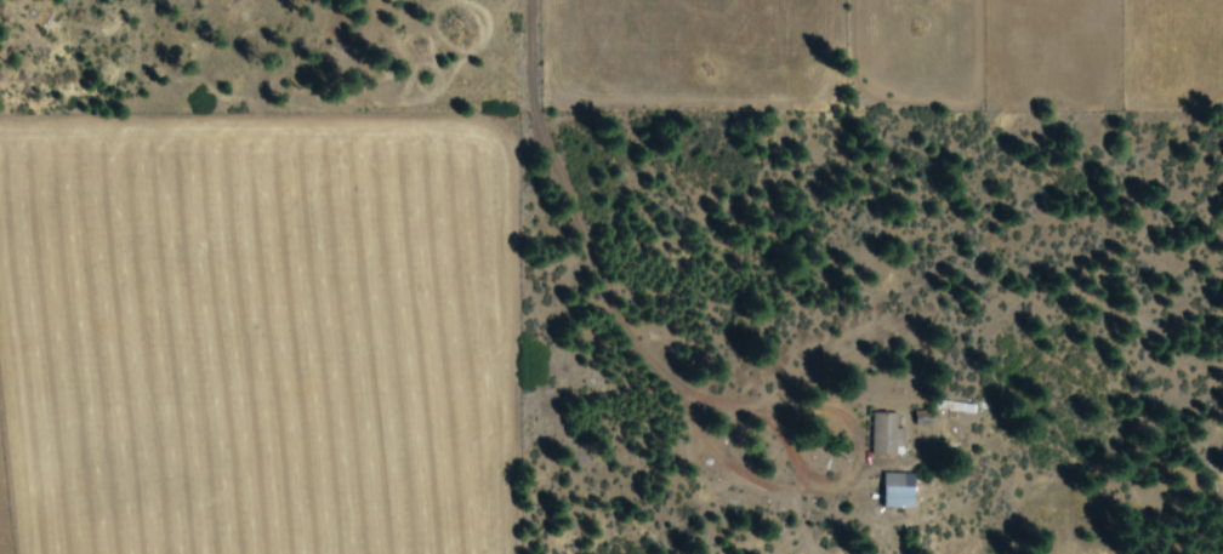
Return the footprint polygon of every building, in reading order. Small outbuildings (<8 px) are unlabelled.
[(873,457),(905,458),(906,430),(899,430),(899,415),(875,415),(873,457)] [(885,509),(916,510),(916,475),(886,475),(885,509)]
